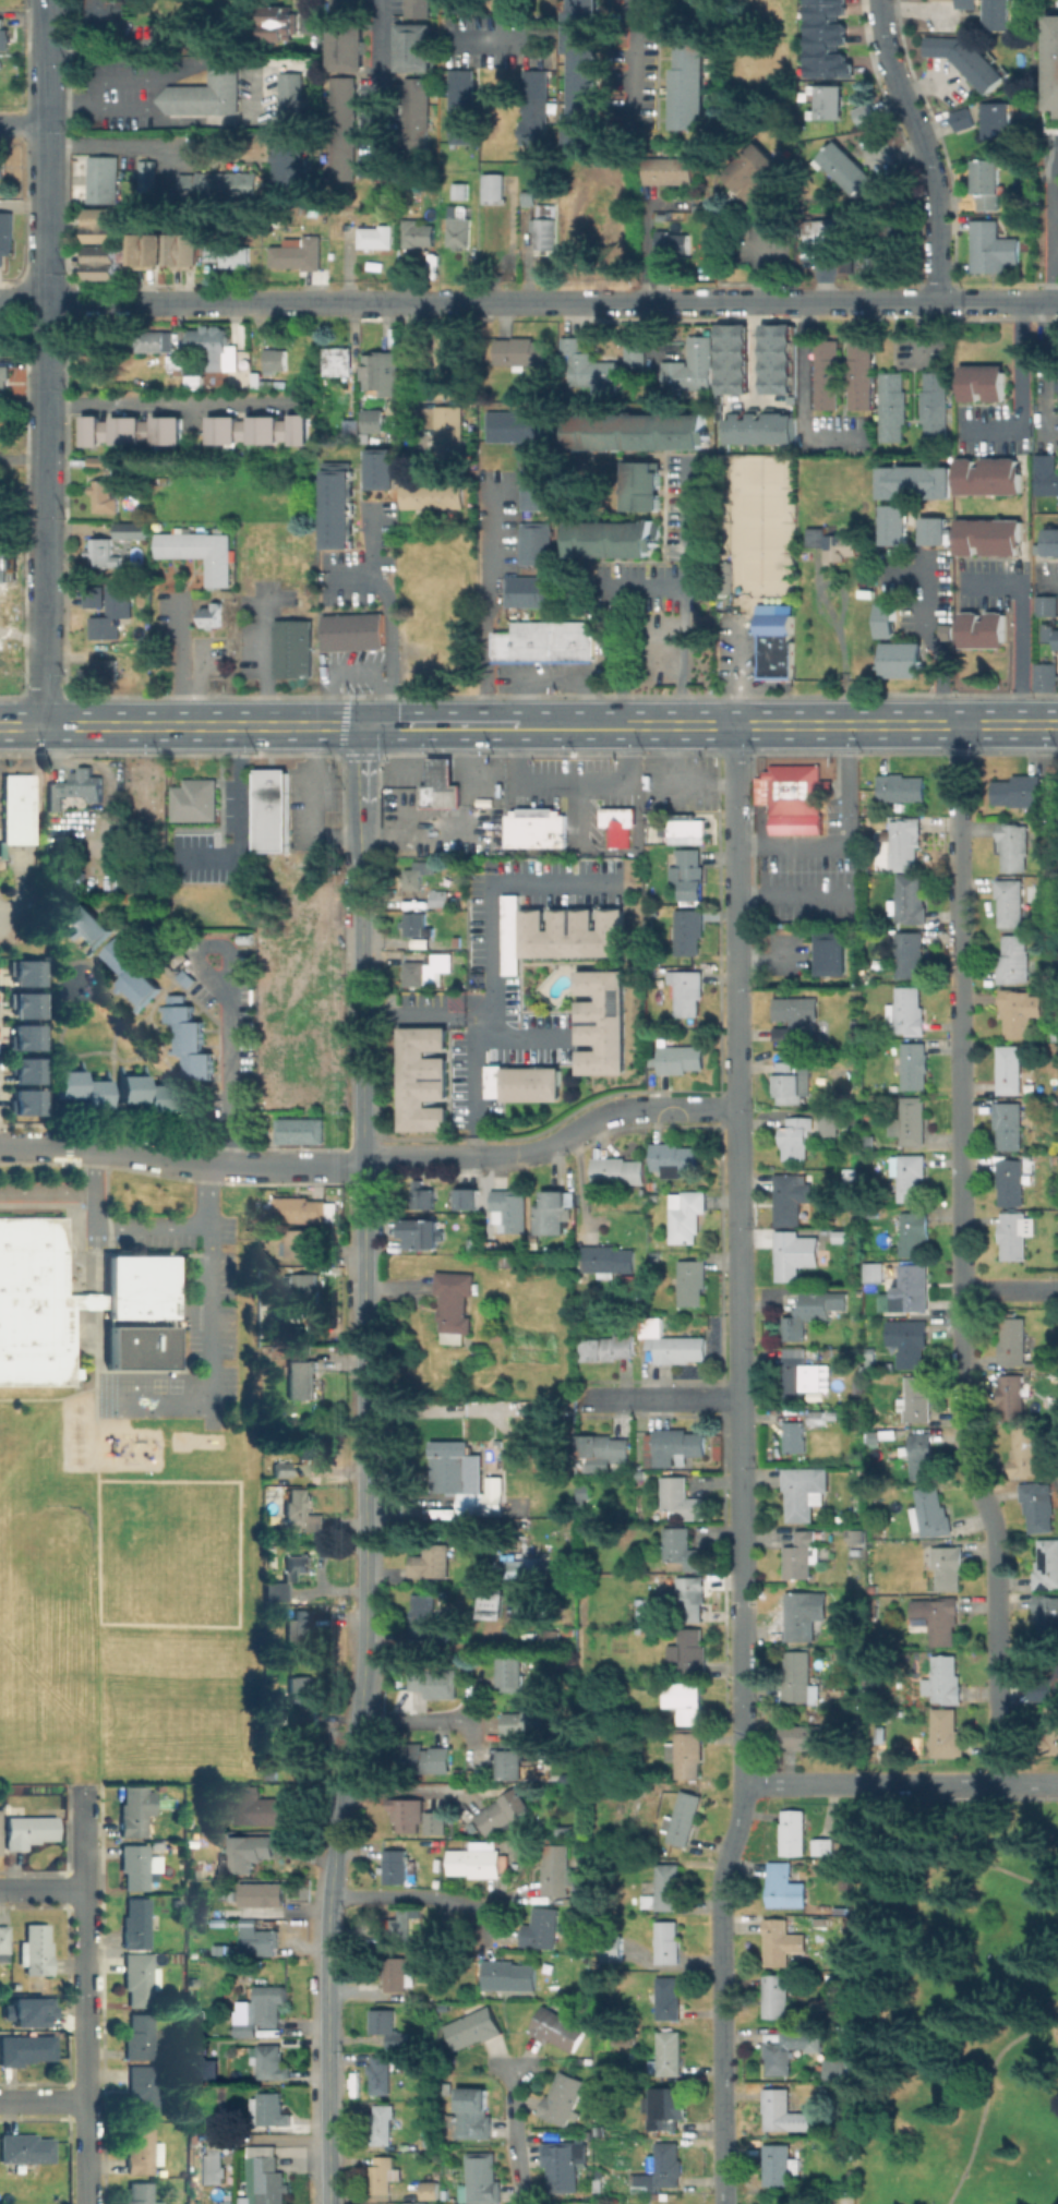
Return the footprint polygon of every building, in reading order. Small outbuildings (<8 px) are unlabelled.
[(94,21),(94,0),(106,0),(106,1),(121,1),(121,21),(94,21)] [(333,16),(333,0),(357,0),(357,16),(333,16)] [(407,17),(407,0),(431,0),(431,17),(407,17)] [(450,13),(450,0),(471,0),(471,12),(450,13)] [(576,11),(576,0),(602,0),(602,16),(587,15),(587,44),(600,44),(599,117),(585,117),(585,135),(587,135),(587,143),(567,143),(567,110),(573,110),(573,55),(568,55),(569,11),(576,11)] [(693,9),(693,0),(712,0),(712,10),(693,9)] [(852,77),(852,62),(846,62),(846,53),(831,53),(831,44),(846,44),(846,23),(831,23),(831,15),(846,15),(846,0),(806,0),(807,77),(852,77)] [(955,8),(978,8),(978,0),(956,0),(955,8)] [(984,12),(984,0),(1009,0),(1009,12),(984,12)] [(265,41),(265,7),(296,7),(296,41),(265,41)] [(1009,29),(984,29),(984,12),(1009,12),(1009,29)] [(1047,14),(1046,116),(1057,116),(1057,14),(1047,14)] [(8,49),(0,49),(0,18),(3,19),(3,28),(9,28),(8,38),(8,49)] [(202,47),(184,47),(183,20),(201,20),(202,47)] [(365,23),(365,71),(329,71),(329,23),(365,23)] [(433,23),(433,70),(398,70),(398,23),(433,23)] [(1007,76),(988,94),(952,56),(926,55),(927,36),(971,37),(1007,76)] [(677,43),(677,68),(672,68),(672,129),(706,129),(706,43),(677,43)] [(240,64),(241,113),(170,113),(161,99),(170,85),(211,85),(211,64),(240,64)] [(476,69),(476,79),(477,79),(477,86),(474,86),(476,122),(478,122),(479,127),(481,127),(481,134),(479,134),(479,144),(453,144),(453,121),(450,121),(452,69),(476,69)] [(550,69),(549,144),(521,144),(521,136),(519,136),(519,127),(522,128),(522,119),(525,120),(526,112),(524,112),(524,100),(526,100),(526,69),(550,69)] [(303,72),(304,119),(281,120),(280,72),(303,72)] [(358,85),(358,93),(356,93),(356,111),(358,111),(358,119),(356,119),(356,137),(357,137),(358,145),(356,145),(356,162),(358,162),(357,171),(356,171),(356,180),(330,180),(332,76),(356,77),(357,85),(358,85)] [(431,77),(430,129),(428,129),(428,152),(402,152),(402,128),(406,127),(406,120),(405,120),(405,112),(406,112),(406,95),(405,95),(405,86),(406,86),(406,77),(431,77)] [(807,84),(840,85),(840,103),(814,101),(814,93),(807,93),(807,84)] [(806,119),(840,119),(840,103),(814,101),(814,110),(807,110),(806,119)] [(1009,119),(983,119),(983,103),(1008,101),(1009,119)] [(948,112),(966,107),(972,125),(953,131),(948,112)] [(1009,136),(983,136),(983,119),(1009,119),(1009,136)] [(303,134),(303,184),(303,202),(273,202),(273,134),(303,134)] [(899,173),(900,193),(855,194),(819,158),(838,140),(873,174),(899,173)] [(781,186),(758,209),(744,195),(742,197),(740,194),(743,191),(726,174),(759,142),(792,174),(781,185),(781,186)] [(86,155),(116,156),(116,180),(86,179),(86,155)] [(695,157),(695,183),(646,183),(646,157),(695,157)] [(1000,159),(1001,208),(979,208),(979,193),(974,193),(974,159),(1000,159)] [(136,203),(149,203),(149,194),(154,194),(155,160),(137,160),(136,203)] [(176,173),(176,198),(255,197),(255,172),(176,173)] [(506,176),(505,246),(484,246),(485,176),(506,176)] [(86,179),(116,180),(116,204),(85,203),(86,179)] [(468,195),(468,200),(456,198),(456,185),(468,185),(468,195)] [(537,186),(537,205),(521,205),(521,186),(537,186)] [(471,226),(471,245),(449,245),(449,208),(471,208),(471,226)] [(120,209),(119,280),(88,280),(88,209),(120,209)] [(9,263),(0,263),(0,215),(15,215),(14,256),(9,256),(9,263)] [(839,240),(821,241),(820,219),(837,218),(839,240)] [(821,241),(805,242),(804,220),(820,219),(821,241)] [(907,219),(907,260),(887,261),(886,219),(907,219)] [(1020,237),(1021,263),(1008,263),(1009,272),(973,272),(973,219),(1000,219),(1000,237),(1020,237)] [(393,225),(393,248),(362,248),(362,228),(374,228),(374,220),(384,220),(384,225),(393,225)] [(556,253),(556,255),(537,255),(537,221),(556,221),(556,253)] [(358,222),(358,241),(354,241),(356,246),(351,246),(350,241),(344,241),(342,222),(358,222)] [(432,244),(432,248),(406,248),(406,226),(432,227),(432,244)] [(219,233),(219,260),(206,260),(206,233),(219,233)] [(321,234),(321,269),(303,269),(303,267),(280,267),(280,266),(272,266),(270,245),(285,245),(285,238),(303,238),(303,236),(321,234)] [(688,253),(688,254),(659,254),(659,234),(689,234),(688,253)] [(880,265),(863,265),(862,236),(880,234),(880,265)] [(200,238),(200,263),(170,262),(170,237),(200,238)] [(164,238),(164,263),(133,263),(133,238),(164,238)] [(250,245),(251,266),(230,267),(230,266),(221,266),(221,246),(250,245)] [(717,323),(747,323),(747,394),(717,394),(717,323)] [(760,323),(791,323),(791,394),(760,394),(760,323)] [(238,348),(238,370),(211,370),(211,354),(190,353),(190,326),(231,326),(231,348),(238,348)] [(175,347),(175,352),(142,352),(142,334),(175,334),(175,347)] [(434,336),(461,336),(461,398),(434,398),(434,336)] [(623,336),(642,336),(644,365),(624,365),(623,336)] [(660,361),(684,361),(684,365),(687,365),(687,336),(711,336),(711,369),(709,369),(709,389),(661,389),(661,368),(660,366),(660,361)] [(534,337),(534,340),(548,340),(548,364),(527,364),(527,371),(515,371),(515,364),(497,364),(497,339),(514,339),(514,337),(534,337)] [(840,375),(841,358),(837,358),(837,339),(815,339),(814,374),(840,375)] [(844,375),(844,359),(847,359),(847,340),(870,339),(870,375),(844,375)] [(618,385),(618,387),(572,387),(572,354),(565,354),(565,340),(584,340),(584,358),(600,358),(600,364),(618,364),(618,385)] [(352,347),(352,374),(325,374),(325,347),(352,347)] [(287,349),(287,370),(276,370),(276,373),(267,373),(267,349),(287,349)] [(398,389),(398,399),(378,398),(378,389),(365,389),(365,354),(398,354),(398,389)] [(182,375),(172,375),(172,360),(182,360),(182,375)] [(960,400),(965,400),(965,401),(975,401),(975,400),(978,400),(978,392),(986,392),(986,400),(989,400),(989,401),(999,401),(999,400),(1005,400),(1005,364),(960,364),(960,400)] [(9,396),(0,396),(0,368),(9,368),(9,396)] [(904,407),(904,390),(901,390),(901,372),(878,372),(878,407),(904,407)] [(919,407),(919,390),(923,390),(923,372),(946,372),(946,407),(919,407)] [(840,375),(840,392),(837,392),(835,410),(814,410),(814,374),(840,375)] [(844,375),(844,392),(847,392),(847,410),(870,410),(870,375),(844,375)] [(204,377),(204,389),(190,389),(190,377),(204,377)] [(434,405),(461,405),(461,467),(434,467),(434,405)] [(904,407),(904,423),(901,423),(901,442),(878,443),(878,407),(904,407)] [(919,407),(919,424),(923,423),(923,442),(946,442),(946,407),(919,407)] [(743,410),(743,419),(749,419),(749,411),(758,411),(758,419),(766,419),(766,411),(788,411),(788,419),(792,419),(791,441),(726,441),(726,419),(732,419),(732,410),(743,410)] [(384,411),(384,434),(345,433),(346,421),(362,422),(362,411),(384,411)] [(550,411),(551,441),(490,441),(490,429),(488,429),(488,423),(489,423),(489,420),(488,420),(488,414),(489,414),(489,411),(550,411)] [(236,422),(249,422),(249,412),(277,412),(277,417),(290,417),(290,413),(296,413),(310,413),(310,441),(280,441),(280,444),(248,444),(248,441),(237,441),(237,444),(213,444),(213,442),(208,442),(209,413),(236,413),(236,422)] [(708,444),(707,449),(567,449),(567,413),(708,414),(708,444)] [(103,420),(113,420),(113,417),(135,417),(135,415),(181,415),(181,443),(155,443),(155,438),(142,438),(142,443),(113,443),(113,438),(103,438),(103,446),(84,446),(84,414),(103,414),(103,420)] [(365,448),(394,448),(394,489),(365,489),(365,448)] [(1033,454),(1034,494),(1057,493),(1057,471),(1055,471),(1055,453),(1033,454)] [(118,456),(118,467),(89,467),(89,456),(118,456)] [(955,494),(955,458),(960,458),(960,457),(970,457),(970,458),(973,458),(973,467),(981,467),(981,458),(985,458),(985,457),(994,457),(994,458),(1002,458),(1002,457),(1012,457),(1012,458),(1017,458),(1017,467),(1020,467),(1020,494),(955,494)] [(662,461),(661,510),(627,509),(627,493),(625,493),(625,487),(627,487),(628,460),(662,461)] [(321,461),(349,461),(348,547),(321,547),(321,461)] [(931,465),(931,466),(952,466),(952,497),(929,497),(929,495),(902,495),(902,497),(879,497),(879,467),(901,467),(901,465),(931,465)] [(555,475),(555,481),(552,481),(552,495),(554,495),(554,501),(553,501),(552,509),(522,509),(522,468),(552,468),(552,475),(555,475)] [(118,474),(118,486),(120,486),(119,511),(95,511),(95,494),(91,494),(92,484),(95,484),(95,479),(110,480),(109,474),(118,474)] [(170,475),(169,484),(161,484),(161,475),(170,475)] [(399,481),(399,508),(460,508),(460,481),(399,481)] [(909,505),(907,544),(882,544),(882,504),(909,505)] [(951,529),(951,532),(948,532),(947,543),(923,544),(922,517),(947,517),(947,529),(951,529)] [(660,521),(660,538),(657,538),(657,551),(650,551),(650,556),(570,555),(570,521),(647,522),(648,518),(653,518),(653,521),(660,521)] [(955,518),(955,554),(960,554),(960,555),(970,555),(970,554),(973,554),(973,545),(981,545),(981,554),(985,554),(985,555),(994,555),(994,554),(1002,554),(1002,555),(1012,555),(1012,554),(1017,554),(1017,546),(1020,546),(1020,519),(955,518)] [(151,522),(151,532),(118,533),(118,523),(151,522)] [(554,530),(554,535),(552,535),(552,550),(554,550),(554,555),(552,555),(552,563),(522,563),(522,522),(552,522),(552,530),(554,530)] [(858,534),(858,555),(846,555),(846,561),(833,561),(833,564),(827,564),(826,559),(826,545),(807,545),(808,527),(827,527),(827,534),(858,534)] [(1044,528),(1057,528),(1057,555),(1044,555),(1044,528)] [(231,533),(231,586),(207,586),(207,557),(157,557),(157,532),(211,532),(211,533),(231,533)] [(112,538),(113,566),(92,566),(92,556),(87,556),(87,547),(92,547),(92,538),(112,538)] [(15,580),(15,546),(0,546),(0,581),(15,580)] [(548,576),(546,606),(518,606),(519,607),(513,607),(513,605),(505,605),(506,576),(548,576)] [(129,615),(129,586),(85,587),(85,607),(101,607),(101,616),(87,616),(88,639),(110,639),(110,615),(129,615)] [(876,586),(876,598),(859,598),(861,586),(876,586)] [(1034,594),(1056,595),(1056,615),(1034,615),(1034,594)] [(897,602),(897,637),(879,637),(879,602),(886,602),(886,598),(889,598),(890,602),(897,602)] [(223,602),(221,626),(216,626),(216,628),(209,628),(209,627),(202,627),(203,605),(213,605),(213,602),(223,602)] [(791,678),(756,678),(756,635),(755,635),(755,603),(791,603),(791,678)] [(959,612),(964,612),(964,611),(973,611),(973,612),(977,612),(977,621),(985,621),(985,612),(988,612),(988,611),(998,611),(998,612),(1002,612),(1003,648),(959,648),(959,612)] [(385,648),(326,650),(324,615),(384,612),(385,648)] [(314,622),(314,677),(277,676),(277,621),(314,622)] [(596,622),(596,660),(495,659),(495,631),(514,631),(514,621),(596,622)] [(1053,626),(1053,623),(1040,623),(1040,641),(1053,641),(1053,650),(1057,650),(1057,626),(1053,626)] [(951,624),(952,639),(942,639),(942,635),(940,635),(940,624),(951,624)] [(924,642),(924,676),(885,676),(885,642),(924,642)] [(118,661),(118,682),(82,682),(82,670),(93,670),(93,661),(118,661)] [(1035,665),(1057,665),(1057,691),(1036,691),(1035,665)] [(459,784),(459,807),(422,808),(422,784),(430,784),(430,757),(453,756),(453,784),(459,784)] [(825,763),(825,819),(770,819),(770,762),(825,762),(825,763)] [(94,768),(94,776),(103,776),(103,797),(83,797),(84,793),(64,793),(64,810),(47,810),(47,783),(72,784),(72,776),(77,776),(77,772),(81,772),(81,767),(94,768)] [(288,850),(257,850),(257,769),(288,769),(288,850)] [(925,776),(925,799),(879,799),(879,772),(905,772),(904,776),(925,776)] [(34,773),(34,842),(1,842),(2,773),(34,773)] [(1039,773),(1041,804),(1009,806),(1009,803),(995,803),(995,780),(1013,779),(1013,774),(1039,773)] [(217,781),(217,822),(173,821),(169,821),(170,788),(180,788),(180,781),(217,781)] [(554,807),(554,809),(561,809),(561,815),(566,815),(566,846),(507,846),(507,815),(512,815),(512,810),(518,810),(518,807),(554,807)] [(634,807),(634,826),(629,826),(629,845),(606,846),(606,826),(601,826),(601,807),(634,807)] [(705,819),(705,843),(670,842),(670,812),(695,814),(695,819),(705,819)] [(893,867),(891,851),(890,820),(921,819),(922,834),(919,834),(919,845),(915,845),(916,866),(893,867)] [(1019,821),(1019,823),(1026,823),(1027,869),(1002,869),(1001,851),(997,851),(997,821),(1019,821)] [(700,866),(704,866),(704,903),(681,903),(681,884),(671,884),(671,866),(668,866),(668,850),(700,850),(700,866)] [(440,862),(440,874),(419,874),(419,892),(402,892),(402,871),(413,871),(413,862),(440,862)] [(76,882),(76,884),(55,883),(55,870),(77,871),(76,882)] [(921,883),(921,893),(923,893),(924,904),(926,904),(926,923),(895,922),(895,914),(890,914),(890,900),(895,900),(895,891),(898,891),(898,874),(921,874),(921,883)] [(1022,879),(1022,925),(999,925),(999,896),(996,896),(996,879),(1022,879)] [(448,905),(431,905),(431,890),(448,890),(448,905)] [(501,894),(517,894),(517,974),(501,974),(501,894)] [(112,929),(94,949),(67,920),(85,902),(112,929)] [(520,956),(519,908),(543,908),(543,929),(550,928),(550,908),(592,907),(592,928),(599,928),(599,907),(623,907),(623,955),(520,956)] [(699,954),(675,954),(675,910),(702,910),(702,936),(699,936),(699,954)] [(433,926),(433,935),(405,936),(405,913),(425,912),(425,926),(433,926)] [(846,934),(845,978),(819,977),(819,934),(846,934)] [(898,976),(898,934),(923,934),(922,976),(898,976)] [(144,1004),(121,981),(128,975),(105,953),(122,936),(145,958),(139,965),(161,987),(144,1004)] [(1026,936),(1026,952),(1031,952),(1031,981),(1023,981),(1023,983),(999,983),(999,955),(1003,955),(1003,936),(1026,936)] [(433,939),(433,949),(419,949),(419,939),(433,939)] [(452,952),(452,971),(432,971),(432,952),(452,952)] [(9,961),(5,961),(5,974),(9,974),(9,985),(38,985),(38,960),(9,960),(9,961)] [(425,965),(425,980),(406,980),(406,961),(425,962),(425,965)] [(197,979),(190,987),(178,976),(185,968),(197,979)] [(623,969),(576,971),(576,993),(596,993),(596,1000),(576,1000),(576,1043),(597,1043),(597,1049),(576,1049),(576,1073),(624,1073),(623,969)] [(702,980),(702,1015),(675,1015),(674,983),(668,983),(668,973),(701,972),(702,980)] [(918,996),(918,1005),(922,1005),(922,1016),(924,1015),(924,1035),(905,1035),(905,1032),(893,1032),(893,1026),(886,1026),(886,1003),(895,1003),(895,986),(918,986),(918,996)] [(1029,1037),(1006,1036),(1005,1016),(1001,1016),(1000,988),(1031,990),(1031,1021),(1029,1021),(1029,1037)] [(10,992),(7,992),(7,1007),(10,1007),(10,1017),(38,1017),(38,991),(10,991),(10,992)] [(185,993),(185,1004),(194,1003),(194,1020),(203,1020),(204,1051),(213,1051),(214,1079),(189,1079),(189,1052),(180,1052),(180,1021),(170,1021),(170,993),(185,993)] [(811,1019),(811,1033),(819,1033),(819,1044),(809,1044),(809,1039),(774,1039),(773,1027),(790,1026),(790,1020),(773,1020),(773,997),(816,997),(817,1019),(811,1019)] [(10,1048),(7,1048),(7,1034),(10,1034),(10,1024),(38,1024),(38,1049),(10,1049),(10,1048)] [(875,1026),(875,1036),(866,1035),(866,1026),(875,1026)] [(398,1027),(445,1027),(445,1050),(425,1050),(425,1057),(446,1057),(446,1099),(425,1099),(425,1107),(446,1106),(446,1130),(398,1130),(398,1027)] [(925,1041),(926,1088),(901,1088),(901,1072),(893,1072),(893,1056),(903,1056),(902,1041),(925,1041)] [(1021,1092),(998,1092),(998,1045),(1020,1044),(1021,1092)] [(659,1073),(659,1046),(704,1045),(704,1069),(686,1069),(686,1072),(659,1073)] [(10,1058),(7,1058),(7,1072),(10,1072),(10,1083),(38,1083),(38,1057),(10,1057),(10,1058)] [(802,1061),(802,1104),(778,1104),(778,1091),(772,1092),(772,1073),(778,1073),(777,1061),(802,1061)] [(501,1067),(558,1067),(558,1100),(501,1100),(501,1067)] [(108,1081),(108,1105),(82,1106),(82,1097),(57,1097),(57,1071),(82,1071),(82,1081),(108,1081)] [(170,1110),(145,1110),(145,1099),(119,1099),(120,1075),(144,1075),(145,1084),(170,1084),(170,1110)] [(10,1113),(7,1113),(7,1099),(10,1099),(10,1088),(39,1088),(39,1115),(10,1115),(10,1113)] [(846,1107),(846,1093),(864,1093),(864,1107),(846,1107)] [(924,1096),(925,1144),(901,1144),(901,1134),(890,1134),(890,1119),(901,1119),(901,1096),(924,1096)] [(1022,1101),(1021,1148),(998,1148),(998,1129),(996,1128),(996,1101),(1022,1101)] [(829,1134),(819,1135),(819,1111),(837,1110),(837,1134),(829,1134)] [(813,1122),(813,1130),(809,1130),(809,1136),(806,1136),(806,1159),(783,1159),(783,1148),(779,1142),(779,1125),(788,1125),(788,1117),(813,1117),(813,1122)] [(324,1120),(324,1145),(279,1144),(279,1120),(324,1120)] [(876,1135),(876,1152),(864,1152),(864,1135),(876,1135)] [(682,1170),(682,1177),(663,1177),(662,1170),(653,1170),(652,1143),(680,1142),(680,1146),(696,1146),(697,1169),(682,1170)] [(924,1154),(925,1176),(921,1176),(921,1201),(898,1201),(898,1176),(893,1176),(893,1155),(924,1154)] [(644,1159),(645,1182),(594,1183),(594,1157),(626,1156),(626,1159),(644,1159)] [(1023,1159),(1023,1165),(1035,1165),(1035,1183),(1023,1183),(1023,1205),(1000,1205),(999,1187),(998,1159),(1023,1159)] [(844,1188),(843,1168),(857,1168),(857,1187),(844,1188)] [(801,1182),(811,1182),(813,1201),(801,1201),(802,1225),(774,1225),(774,1173),(801,1173),(801,1182)] [(422,1179),(423,1189),(432,1189),(432,1207),(412,1207),(412,1188),(414,1188),(413,1179),(422,1179)] [(603,1190),(603,1201),(591,1201),(592,1189),(603,1190)] [(459,1208),(459,1190),(480,1190),(480,1208),(459,1208)] [(526,1190),(526,1231),(498,1231),(498,1223),(503,1223),(503,1209),(492,1209),(492,1190),(526,1190)] [(567,1190),(567,1207),(572,1207),(572,1219),(563,1219),(563,1232),(540,1232),(540,1240),(531,1241),(531,1232),(534,1232),(534,1204),(544,1204),(544,1190),(567,1190)] [(706,1203),(706,1212),(699,1213),(699,1231),(697,1231),(697,1242),(670,1242),(670,1207),(683,1207),(683,1191),(706,1191),(706,1203)] [(310,1197),(310,1201),(326,1201),(326,1223),(275,1221),(275,1197),(310,1197)] [(929,1211),(929,1239),(926,1239),(926,1255),(902,1256),(902,1231),(895,1231),(894,1212),(929,1211)] [(1026,1212),(1025,1257),(1001,1257),(1001,1241),(999,1241),(999,1223),(1001,1223),(1001,1212),(1026,1212)] [(72,1386),(0,1386),(0,1217),(68,1217),(67,1294),(72,1294),(72,1386)] [(441,1238),(441,1250),(417,1250),(417,1238),(402,1238),(402,1221),(441,1221),(441,1238)] [(833,1241),(833,1230),(849,1229),(849,1227),(857,1227),(857,1240),(833,1241)] [(325,1243),(325,1255),(289,1256),(288,1229),(325,1229),(325,1243)] [(819,1264),(819,1265),(799,1265),(799,1280),(777,1280),(776,1230),(798,1229),(798,1236),(819,1236),(819,1264)] [(636,1249),(636,1270),(584,1270),(584,1231),(599,1230),(598,1245),(616,1245),(616,1249),(636,1249)] [(472,1254),(472,1242),(483,1242),(482,1254),(472,1254)] [(103,1255),(168,1255),(169,1317),(104,1317),(103,1255)] [(707,1278),(707,1287),(702,1287),(702,1304),(680,1304),(680,1260),(707,1260),(707,1278)] [(882,1262),(863,1262),(864,1282),(882,1282),(882,1262)] [(927,1282),(927,1310),(892,1310),(892,1286),(904,1286),(904,1263),(927,1263),(927,1282)] [(473,1288),(473,1294),(468,1294),(467,1315),(471,1316),(470,1333),(464,1333),(464,1342),(442,1341),(442,1330),(441,1330),(441,1320),(437,1318),(438,1311),(442,1311),(443,1293),(435,1292),(436,1270),(474,1273),(473,1288)] [(314,1273),(314,1288),(318,1288),(318,1304),(286,1305),(286,1290),(294,1290),(293,1273),(314,1273)] [(644,1277),(644,1291),(627,1291),(627,1277),(644,1277)] [(850,1287),(850,1311),(829,1311),(829,1318),(814,1317),(813,1339),(784,1339),(784,1336),(782,1336),(782,1316),(793,1316),(793,1308),(801,1308),(802,1298),(822,1298),(823,1287),(850,1287)] [(706,1342),(706,1359),(689,1359),(689,1362),(650,1362),(650,1336),(642,1336),(642,1316),(662,1316),(662,1336),(706,1337),(706,1342)] [(1025,1316),(1025,1363),(999,1363),(999,1337),(1002,1337),(1002,1316),(1025,1316)] [(923,1362),(923,1366),(898,1366),(898,1344),(888,1344),(887,1320),(926,1320),(927,1347),(923,1347),(923,1362)] [(104,1325),(168,1326),(168,1369),(104,1368),(104,1325)] [(634,1335),(634,1357),(617,1357),(617,1359),(584,1360),(584,1338),(614,1338),(614,1335),(634,1335)] [(876,1348),(876,1368),(865,1368),(865,1348),(876,1348)] [(821,1366),(821,1394),(795,1394),(795,1397),(788,1397),(788,1390),(786,1390),(786,1349),(807,1349),(807,1366),(821,1366)] [(317,1372),(317,1398),(288,1398),(288,1362),(317,1362),(317,1372)] [(928,1385),(928,1395),(930,1395),(931,1420),(905,1421),(905,1409),(898,1409),(898,1397),(907,1397),(906,1376),(928,1375),(928,1385)] [(1026,1377),(1026,1420),(1000,1420),(1000,1402),(995,1402),(995,1388),(1000,1388),(1000,1377),(1026,1377)] [(865,1380),(865,1396),(853,1396),(853,1380),(865,1380)] [(825,1410),(825,1423),(809,1423),(809,1410),(825,1410)] [(505,1418),(505,1430),(494,1430),(495,1418),(505,1418)] [(805,1452),(784,1452),(784,1421),(805,1421),(805,1452)] [(1037,1442),(1041,1442),(1041,1470),(1042,1472),(1031,1473),(1031,1476),(1012,1477),(1011,1448),(1015,1447),(1015,1426),(1037,1426),(1037,1442)] [(707,1432),(707,1456),(675,1456),(675,1466),(647,1466),(647,1433),(654,1433),(653,1429),(687,1428),(687,1432),(707,1432)] [(897,1431),(897,1438),(880,1438),(880,1445),(866,1445),(866,1431),(897,1431)] [(322,1457),(322,1458),(298,1458),(297,1433),(324,1432),(324,1448),(322,1448),(322,1457)] [(931,1456),(933,1476),(913,1478),(911,1458),(900,1459),(899,1446),(909,1445),(907,1435),(930,1432),(933,1456),(931,1456)] [(630,1438),(629,1460),(613,1460),(613,1472),(592,1472),(592,1457),(581,1457),(582,1434),(613,1435),(613,1438),(630,1438)] [(483,1485),(483,1491),(486,1491),(486,1477),(504,1477),(504,1515),(459,1515),(458,1491),(433,1491),(433,1441),(469,1441),(469,1473),(483,1473),(483,1485)] [(290,1460),(290,1476),(273,1476),(273,1460),(290,1460)] [(827,1468),(828,1491),(811,1491),(811,1520),(788,1521),(786,1489),(783,1489),(783,1468),(827,1468)] [(688,1497),(705,1496),(706,1518),(684,1519),(683,1510),(663,1512),(662,1476),(687,1476),(688,1497)] [(1041,1481),(1041,1483),(1051,1482),(1055,1515),(1051,1515),(1053,1530),(1030,1532),(1029,1512),(1026,1512),(1025,1500),(1021,1500),(1020,1483),(1041,1481)] [(586,1498),(586,1505),(579,1505),(579,1483),(591,1483),(591,1498),(586,1498)] [(937,1483),(942,1505),(945,1505),(947,1515),(949,1514),(952,1531),(923,1537),(922,1529),(913,1530),(909,1507),(917,1505),(914,1489),(937,1483)] [(309,1508),(309,1521),(296,1521),(296,1528),(287,1528),(288,1491),(300,1491),(300,1494),(309,1495),(309,1508)] [(531,1507),(529,1494),(546,1491),(548,1504),(531,1507)] [(323,1517),(323,1541),(299,1540),(299,1532),(311,1532),(311,1517),(323,1517)] [(690,1528),(690,1550),(707,1550),(707,1569),(685,1568),(685,1562),(668,1562),(668,1528),(690,1528)] [(814,1538),(815,1545),(818,1545),(818,1562),(809,1562),(809,1577),(784,1577),(784,1545),(796,1545),(796,1529),(814,1529),(814,1538)] [(864,1532),(864,1545),(846,1545),(846,1532),(864,1532)] [(1038,1539),(1057,1538),(1057,1586),(1034,1588),(1033,1570),(1036,1570),(1035,1561),(1038,1559),(1038,1539)] [(450,1543),(449,1576),(412,1575),(412,1554),(425,1555),(425,1543),(450,1543)] [(960,1580),(960,1589),(936,1590),(936,1566),(931,1566),(930,1546),(962,1545),(962,1573),(960,1573),(960,1580)] [(310,1569),(310,1571),(287,1571),(287,1554),(310,1554),(310,1569)] [(531,1557),(530,1580),(507,1579),(508,1557),(531,1557)] [(701,1610),(701,1622),(678,1622),(678,1576),(705,1576),(705,1602),(701,1602),(701,1610)] [(285,1593),(285,1595),(264,1595),(265,1580),(286,1581),(285,1593)] [(823,1592),(822,1618),(815,1618),(815,1638),(785,1638),(785,1592),(823,1592)] [(449,1640),(432,1641),(432,1638),(413,1638),(412,1593),(436,1593),(437,1612),(449,1612),(449,1640)] [(504,1593),(504,1618),(481,1618),(481,1593),(504,1593)] [(957,1603),(958,1624),(954,1624),(955,1643),(931,1645),(931,1629),(927,1630),(927,1618),(912,1619),(911,1598),(957,1595),(957,1603)] [(1035,1595),(1057,1595),(1057,1631),(1035,1631),(1035,1595)] [(539,1621),(518,1619),(519,1599),(541,1600),(539,1621)] [(316,1625),(320,1625),(320,1658),(294,1658),(293,1610),(316,1609),(316,1625)] [(542,1627),(558,1628),(557,1635),(568,1636),(568,1642),(541,1639),(542,1627)] [(702,1627),(702,1643),(707,1643),(708,1671),(681,1671),(680,1627),(702,1627)] [(809,1654),(809,1684),(819,1684),(819,1703),(809,1703),(809,1701),(782,1701),(782,1671),(786,1671),(785,1650),(809,1650),(809,1654)] [(1057,1650),(1057,1700),(1035,1700),(1035,1686),(1049,1686),(1049,1682),(1055,1682),(1054,1671),(1057,1671),(1057,1650)] [(957,1667),(957,1684),(962,1684),(962,1702),(922,1702),(922,1677),(929,1677),(929,1670),(933,1670),(933,1652),(957,1653),(957,1667)] [(520,1690),(502,1690),(501,1655),(524,1655),(525,1690),(520,1690)] [(457,1669),(457,1697),(426,1697),(426,1689),(410,1689),(410,1669),(457,1669)] [(290,1725),(288,1676),(315,1675),(317,1723),(290,1725)] [(699,1723),(665,1724),(665,1684),(701,1684),(701,1707),(699,1707),(699,1723)] [(543,1696),(543,1705),(550,1705),(551,1718),(545,1718),(545,1733),(503,1734),(503,1712),(524,1711),(524,1706),(527,1706),(527,1697),(543,1696)] [(1046,1706),(1057,1706),(1057,1753),(1041,1753),(1041,1732),(1046,1731),(1046,1706)] [(963,1730),(963,1755),(933,1755),(933,1707),(955,1707),(955,1730),(963,1730)] [(833,1725),(833,1747),(817,1747),(817,1750),(799,1750),(799,1746),(780,1746),(780,1725),(833,1725)] [(887,1727),(887,1745),(875,1745),(875,1727),(887,1727)] [(677,1779),(676,1733),(702,1732),(704,1761),(699,1761),(699,1778),(677,1779)] [(450,1771),(402,1771),(402,1743),(424,1743),(425,1746),(450,1746),(450,1771)] [(526,1778),(502,1778),(501,1744),(525,1744),(526,1778)] [(279,1760),(279,1778),(268,1778),(268,1760),(279,1760)] [(147,1785),(147,1791),(155,1791),(155,1815),(146,1815),(146,1835),(119,1836),(119,1804),(123,1804),(123,1786),(147,1785)] [(489,1834),(476,1814),(518,1786),(531,1807),(489,1834)] [(284,1798),(284,1824),(235,1824),(235,1787),(260,1787),(260,1798),(284,1798)] [(687,1845),(668,1840),(682,1789),(702,1794),(687,1845)] [(422,1807),(422,1819),(418,1819),(418,1829),(398,1829),(398,1819),(393,1819),(393,1807),(388,1807),(388,1795),(422,1795),(422,1807)] [(785,1856),(783,1856),(782,1822),(783,1822),(783,1810),(806,1809),(806,1856),(785,1856)] [(448,1810),(448,1831),(426,1831),(426,1810),(448,1810)] [(56,1816),(56,1839),(40,1839),(40,1843),(27,1843),(27,1848),(7,1848),(7,1816),(56,1816)] [(274,1838),(274,1858),(257,1858),(257,1872),(230,1872),(230,1838),(274,1838)] [(815,1852),(815,1838),(832,1838),(832,1852),(815,1852)] [(148,1844),(148,1856),(160,1856),(159,1872),(148,1871),(148,1889),(124,1889),(124,1871),(120,1871),(120,1844),(148,1844)] [(570,1846),(570,1870),(574,1870),(573,1891),(568,1891),(568,1895),(544,1895),(544,1865),(548,1865),(548,1846),(570,1846)] [(407,1848),(407,1882),(385,1882),(385,1850),(407,1848)] [(501,1877),(471,1877),(471,1872),(450,1874),(450,1848),(501,1848),(501,1877)] [(665,1910),(656,1910),(656,1893),(658,1893),(657,1863),(680,1863),(681,1899),(676,1899),(676,1908),(665,1910)] [(790,1883),(805,1883),(806,1905),(770,1905),(770,1864),(790,1865),(790,1883)] [(853,1870),(853,1892),(841,1892),(842,1870),(853,1870)] [(284,1884),(284,1907),(243,1907),(243,1884),(284,1884)] [(181,1896),(181,1906),(172,1906),(172,1896),(181,1896)] [(149,1898),(149,1948),(123,1948),(123,1915),(127,1915),(127,1898),(149,1898)] [(852,1903),(852,1912),(831,1912),(832,1903),(852,1903)] [(558,1907),(555,1948),(522,1944),(525,1923),(532,1924),(533,1905),(558,1907)] [(386,1941),(386,1927),(392,1927),(392,1918),(399,1918),(399,1908),(411,1908),(412,1940),(386,1941)] [(575,1922),(575,1911),(587,1910),(587,1920),(575,1922)] [(805,1936),(806,1951),(790,1951),(790,1964),(767,1964),(766,1919),(789,1919),(789,1934),(805,1934),(805,1936)] [(677,1923),(678,1939),(681,1939),(681,1962),(658,1962),(657,1920),(677,1920),(677,1923)] [(48,1924),(48,1941),(51,1941),(51,1973),(26,1973),(26,1964),(20,1964),(20,1941),(25,1940),(25,1924),(48,1924)] [(278,1930),(278,1954),(262,1954),(262,1958),(254,1958),(254,1950),(245,1950),(245,1930),(278,1930)] [(622,1962),(604,1962),(603,1937),(622,1937),(622,1962)] [(239,1940),(239,1953),(229,1953),(229,1940),(239,1940)] [(153,1959),(153,1967),(159,1967),(159,1989),(153,1989),(153,2006),(129,2006),(129,1989),(124,1989),(124,1953),(153,1952),(153,1959)] [(407,1989),(386,1990),(385,1956),(407,1956),(407,1989)] [(536,1963),(536,1989),(484,1988),(485,1959),(514,1960),(514,1963),(536,1963)] [(790,2016),(765,2016),(765,1975),(790,1975),(790,2016)] [(678,1976),(678,1997),(680,1997),(680,2019),(658,2019),(658,1976),(678,1976)] [(197,1986),(189,1986),(189,1977),(199,1977),(199,1986),(197,1986)] [(279,2021),(279,2026),(264,2026),(264,2022),(257,2022),(257,2035),(237,2036),(237,2013),(247,2013),(247,2022),(250,2022),(250,2001),(255,2000),(255,1986),(287,1986),(287,2002),(280,2002),(279,2021)] [(9,2019),(0,2019),(0,2004),(8,2004),(8,1998),(49,1997),(49,2004),(52,2004),(52,2016),(45,2016),(45,2026),(9,2026),(9,2019)] [(503,2034),(458,2051),(447,2025),(492,2008),(503,2034)] [(587,2030),(574,2055),(532,2033),(544,2008),(587,2030)] [(407,2032),(407,2047),(387,2047),(387,2033),(371,2033),(371,2009),(395,2009),(396,2028),(399,2028),(399,2031),(407,2032)] [(154,2058),(124,2058),(124,2031),(129,2031),(129,2013),(153,2013),(154,2058)] [(660,2074),(659,2074),(658,2031),(681,2030),(682,2074),(660,2074)] [(811,2031),(811,2047),(792,2047),(792,2073),(768,2073),(768,2056),(766,2056),(766,2033),(782,2033),(782,2031),(811,2031)] [(56,2035),(56,2060),(34,2060),(34,2061),(21,2062),(21,2067),(0,2067),(0,2035),(56,2035)] [(281,2044),(281,2067),(291,2067),(291,2075),(260,2076),(260,2064),(252,2064),(252,2056),(259,2055),(259,2045),(281,2044)] [(390,2055),(392,2093),(372,2093),(372,2072),(370,2072),(370,2063),(373,2063),(373,2055),(390,2055)] [(216,2058),(194,2057),(194,2079),(216,2080),(216,2058)] [(156,2083),(156,2118),(132,2118),(132,2100),(129,2100),(129,2066),(156,2066),(156,2083)] [(835,2068),(834,2080),(822,2080),(822,2068),(835,2068)] [(579,2116),(576,2123),(569,2120),(566,2127),(542,2116),(562,2072),(587,2083),(574,2113),(579,2116)] [(452,2081),(452,2094),(440,2094),(440,2081),(452,2081)] [(682,2086),(682,2103),(685,2103),(685,2118),(678,2118),(678,2129),(649,2130),(649,2116),(656,2116),(654,2087),(682,2086)] [(488,2111),(488,2120),(492,2120),(492,2137),(455,2137),(455,2120),(462,2120),(462,2111),(458,2111),(459,2087),(490,2087),(490,2111),(488,2111)] [(790,2129),(766,2129),(765,2110),(765,2087),(790,2087),(790,2129)] [(281,2092),(281,2113),(290,2113),(291,2123),(278,2123),(278,2130),(252,2131),(252,2097),(260,2097),(260,2092),(281,2092)] [(392,2143),(371,2144),(371,2113),(375,2112),(375,2105),(394,2104),(394,2117),(392,2118),(392,2143)] [(152,2122),(153,2172),(125,2172),(125,2140),(129,2140),(129,2122),(152,2122)] [(422,2142),(422,2127),(437,2127),(437,2142),(422,2142)] [(51,2137),(51,2161),(0,2161),(0,2133),(35,2133),(35,2137),(51,2137)] [(680,2142),(680,2158),(682,2158),(682,2176),(678,2176),(678,2185),(635,2185),(635,2173),(656,2173),(656,2142),(680,2142)] [(286,2194),(286,2203),(256,2203),(256,2188),(250,2188),(251,2144),(277,2144),(276,2172),(286,2172),(286,2182),(290,2183),(290,2194),(286,2194)] [(589,2144),(589,2161),(578,2161),(578,2191),(546,2191),(546,2144),(589,2144)] [(791,2158),(799,2158),(799,2175),(791,2175),(791,2184),(766,2184),(765,2144),(790,2144),(791,2158)] [(223,2149),(223,2165),(225,2165),(226,2176),(224,2177),(224,2182),(204,2182),(203,2154),(212,2154),(212,2149),(223,2149)] [(394,2155),(394,2167),(401,2167),(401,2179),(392,2179),(392,2192),(371,2192),(371,2165),(375,2165),(375,2156),(394,2155)] [(500,2182),(500,2203),(464,2203),(464,2187),(469,2187),(469,2155),(497,2155),(497,2182),(500,2182)] [(604,2177),(604,2194),(594,2194),(594,2177),(604,2177)] [(163,2203),(125,2203),(125,2200),(128,2199),(128,2182),(152,2182),(152,2203),(163,2203)] [(438,2183),(438,2200),(424,2200),(424,2183),(438,2183)] [(675,2193),(651,2192),(650,2203),(675,2203),(675,2193)]
